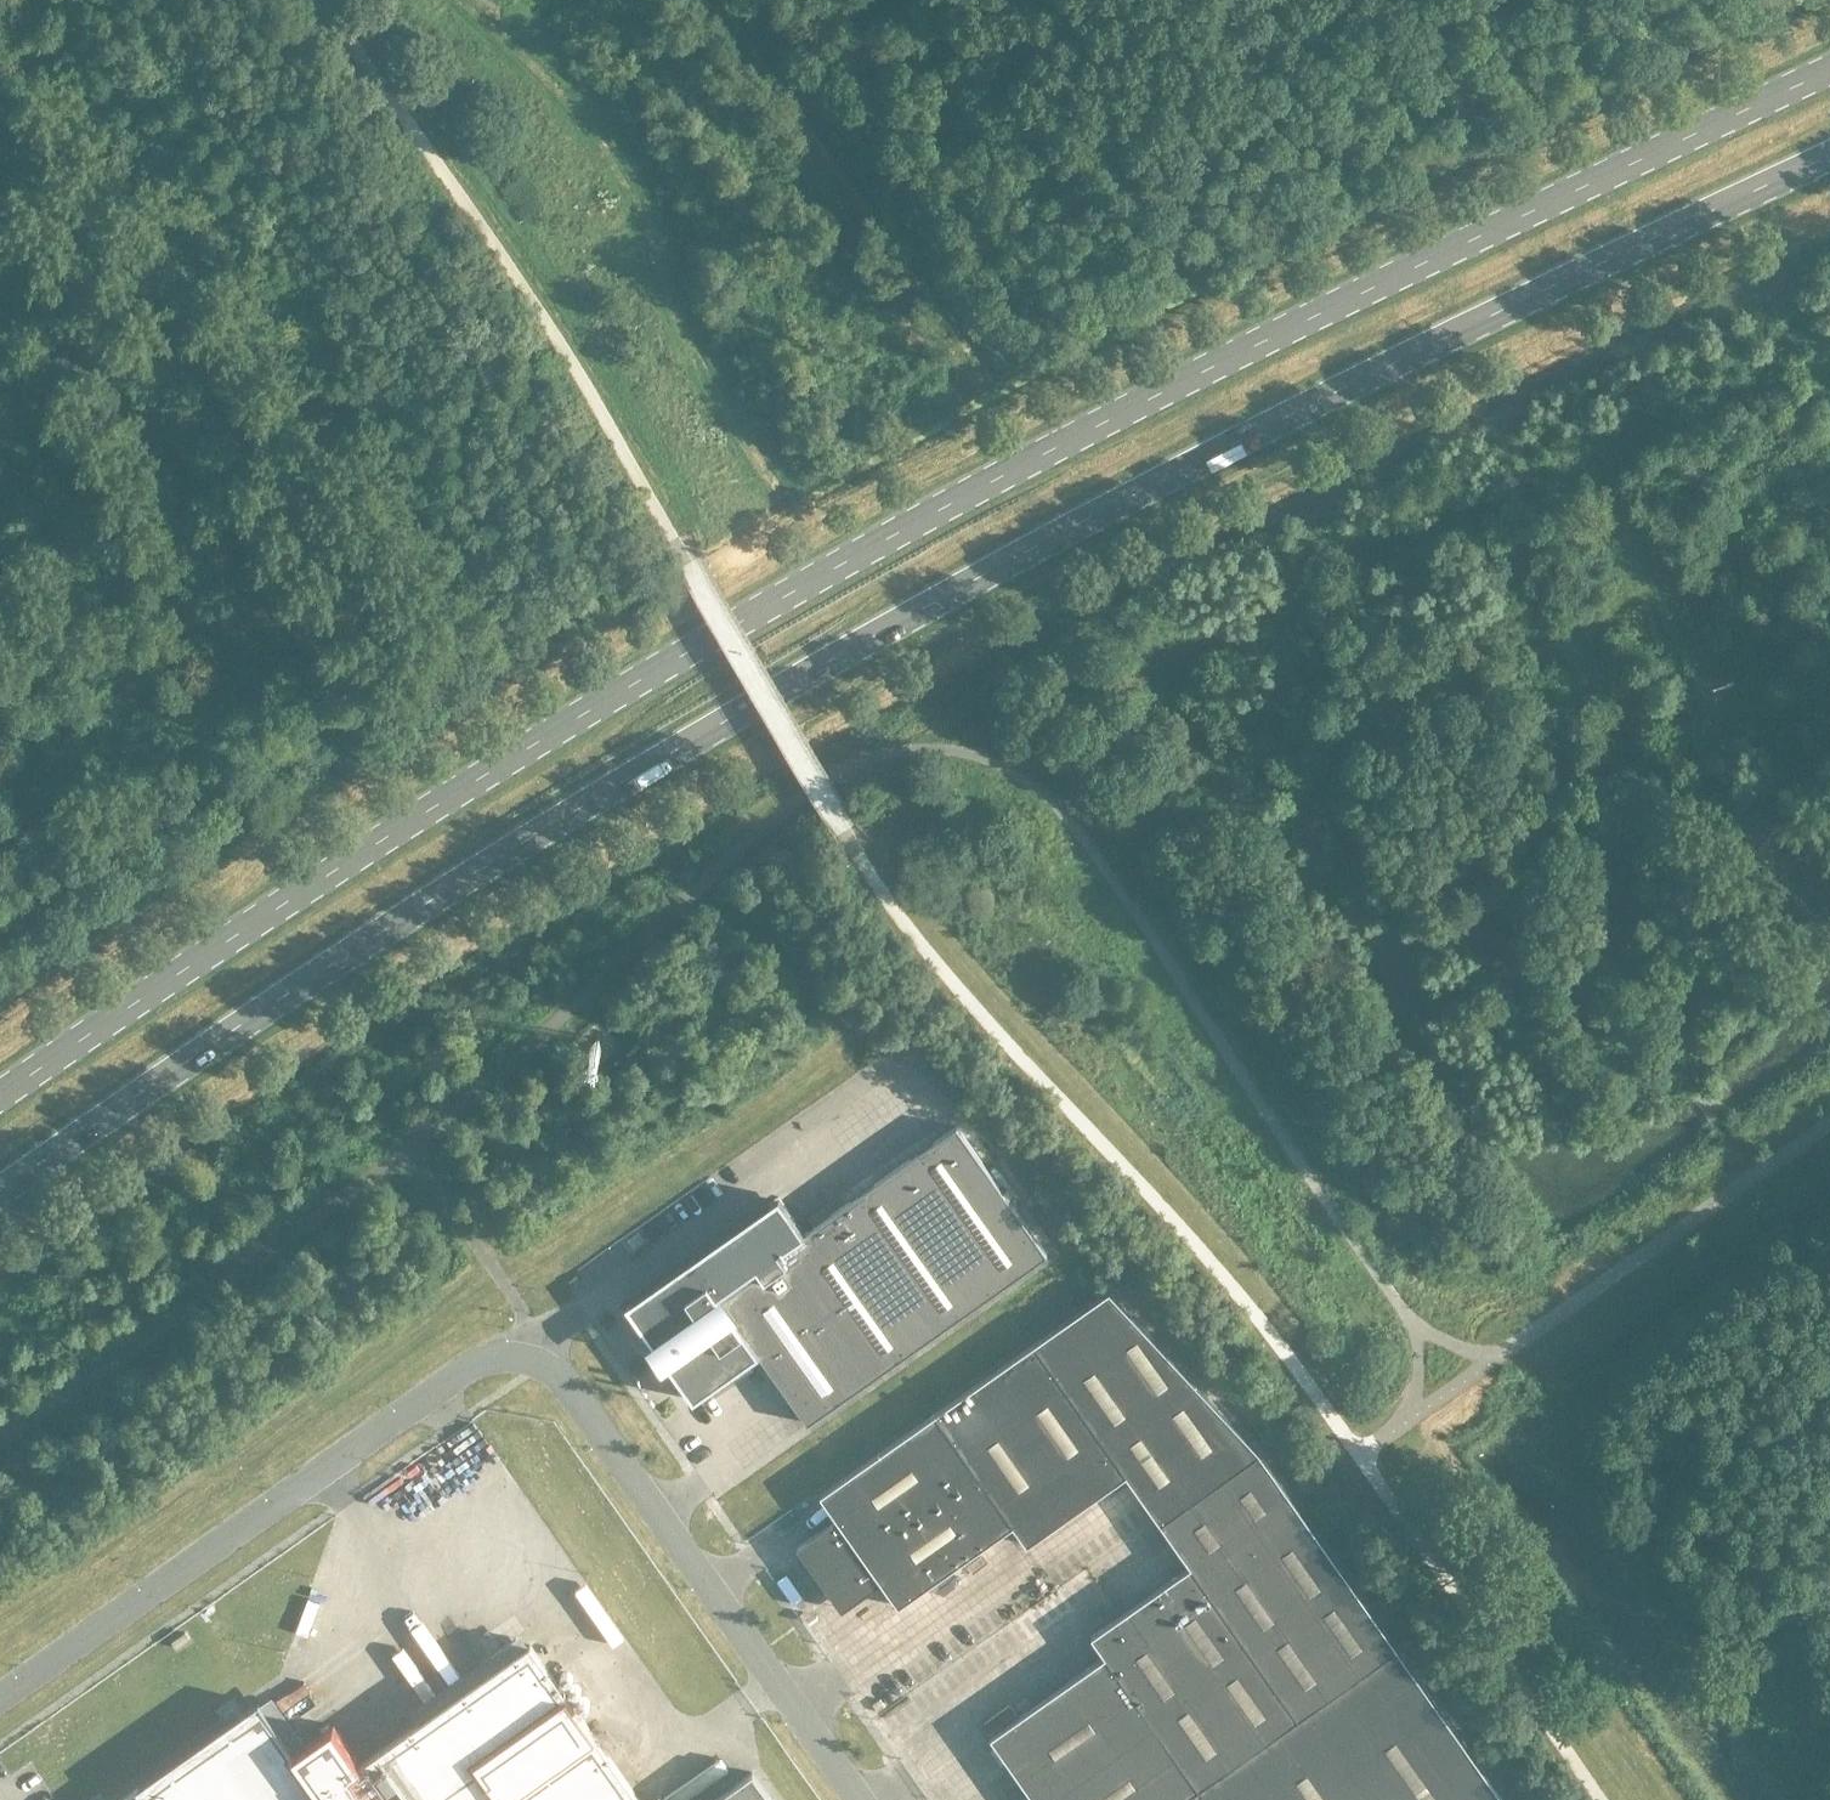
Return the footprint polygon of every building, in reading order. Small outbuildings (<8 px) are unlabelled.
[(653,1291),(622,1304),(642,1333),(646,1330),(654,1343),(659,1339),(672,1358),(668,1361),(695,1400),(760,1354),(808,1424),(896,1361),(972,1308),(1048,1254),(958,1126),(882,1179),(806,1233),(780,1196),(682,1265),(684,1268),(672,1276),(673,1277),(653,1291)] [(1112,1282),(817,1489),(834,1513),(794,1541),(839,1604),(879,1576),(895,1600),(1010,1520),(1024,1539),(1123,1469),(1190,1564),(1091,1634),(1105,1654),(991,1735),(1036,1799),(1505,1799),(1259,1451),(1112,1282)] [(363,1763),(386,1799),(642,1799),(532,1644),(363,1763)] [(363,1763),(335,1723),(296,1751),(260,1701),(120,1799),(386,1799),(363,1763)] [(754,1771),(712,1799),(775,1799),(754,1771)]
